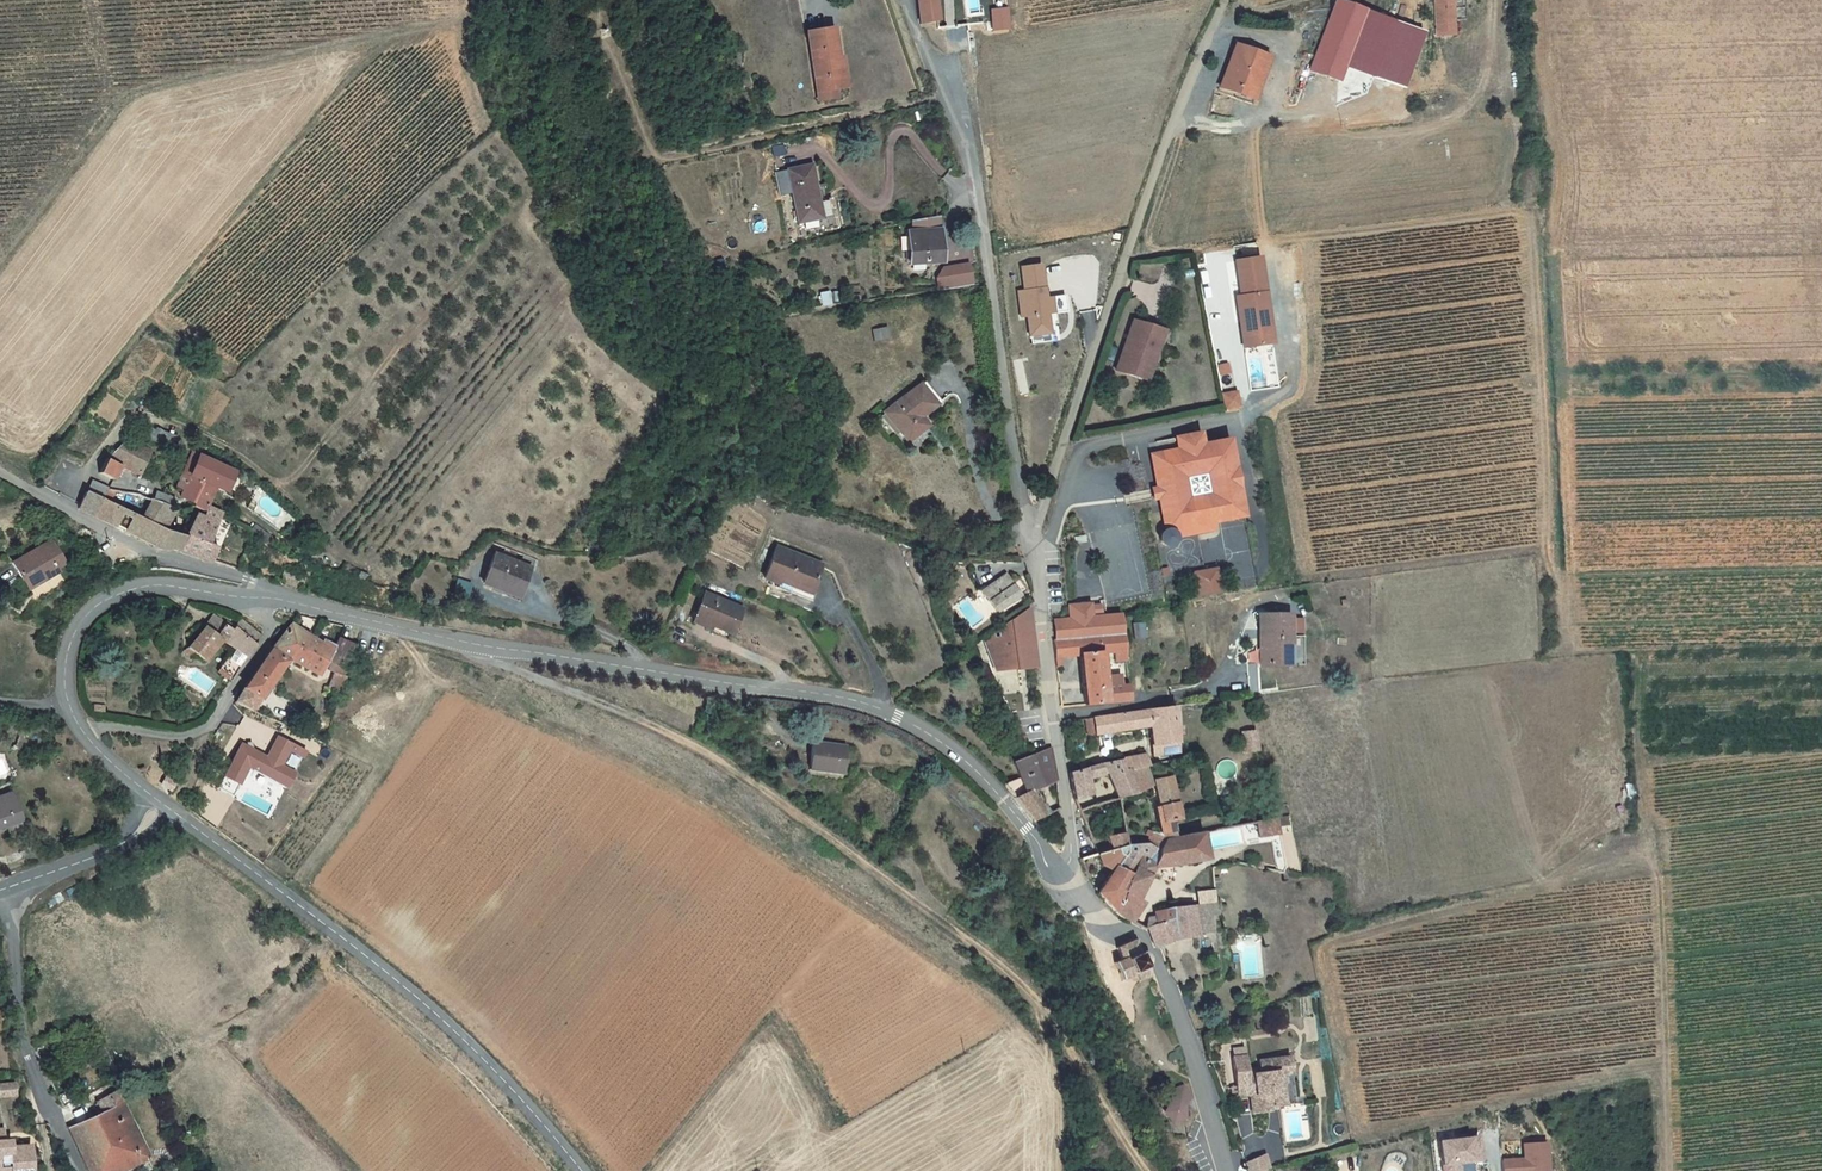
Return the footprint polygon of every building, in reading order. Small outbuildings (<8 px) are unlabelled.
[(936,22),(937,22),(934,0),(916,0),(920,25),(936,22)] [(1335,0),(1334,0),(1309,70),(1338,80),(1363,10),(1335,0)] [(1437,35),(1454,34),(1452,0),(1435,0),(1437,35)] [(991,32),(1007,31),(1005,10),(989,12),(990,22),(987,22),(988,26),(991,26),(991,32)] [(946,53),(969,50),(966,25),(943,28),(943,30),(946,53)] [(840,59),(838,59),(834,59),(833,51),(829,30),(807,33),(816,92),(833,90),(844,88),(840,59)] [(1268,58),(1235,46),(1220,88),(1218,93),(1250,104),(1252,99),(1268,58)] [(816,92),(818,101),(835,98),(833,90),(816,92)] [(787,172),(791,193),(798,224),(820,219),(823,232),(837,229),(831,199),(824,200),(817,202),(814,189),(815,189),(810,166),(787,171),(787,172)] [(782,195),(791,193),(787,172),(778,174),(782,195)] [(933,233),(937,232),(936,219),(912,223),(912,234),(908,234),(909,253),(905,253),(906,262),(909,261),(910,264),(935,262),(934,253),(933,233)] [(1235,298),(1243,348),(1271,344),(1259,258),(1235,262),(1240,297),(1235,298)] [(937,263),(938,287),(975,286),(973,261),(937,263)] [(1024,316),(1026,336),(1047,334),(1046,314),(1051,313),(1049,296),(1042,297),(1040,263),(1018,265),(1020,289),(1015,290),(1017,317),(1024,316)] [(1064,294),(1050,296),(1052,313),(1066,312),(1064,294)] [(829,304),(827,295),(819,296),(821,305),(829,304)] [(1131,321),(1115,371),(1146,381),(1162,331),(1131,321)] [(885,329),(874,332),(875,340),(887,338),(885,329)] [(1166,332),(1162,331),(1146,381),(1150,382),(1166,332)] [(1219,375),(1228,373),(1226,363),(1216,365),(1219,375)] [(924,382),(920,384),(937,406),(940,403),(924,382)] [(937,406),(920,384),(883,413),(906,443),(927,427),(921,418),(937,406)] [(1224,411),(1238,408),(1235,390),(1221,392),(1224,411)] [(1242,517),(1227,441),(1200,446),(1198,435),(1175,439),(1177,451),(1161,454),(1162,457),(1151,459),(1157,489),(1157,490),(1161,489),(1163,497),(1159,498),(1159,499),(1165,531),(1162,533),(1160,535),(1159,537),(1159,540),(1160,542),(1161,544),(1163,546),(1166,547),(1170,547),(1173,545),(1175,543),(1175,538),(1191,535),(1189,528),(1242,517)] [(107,460),(99,473),(113,481),(120,466),(140,475),(151,453),(126,440),(107,460)] [(195,504),(194,508),(205,513),(207,507),(216,488),(225,493),(234,473),(192,454),(177,487),(182,490),(179,497),(195,504)] [(107,488),(92,481),(86,493),(101,500),(107,488)] [(154,501),(153,501),(142,520),(109,504),(115,490),(107,488),(101,500),(86,493),(85,492),(77,509),(159,549),(171,551),(167,536),(165,532),(164,531),(175,513),(176,508),(172,507),(154,501)] [(1152,490),(1154,500),(1159,499),(1159,498),(1163,497),(1161,489),(1157,490),(1157,489),(1152,490)] [(157,493),(154,501),(172,507),(174,499),(157,493)] [(256,505),(250,501),(247,508),(252,512),(256,505)] [(167,536),(171,551),(178,552),(210,562),(217,549),(208,545),(222,514),(207,507),(205,513),(202,519),(196,517),(193,523),(188,532),(184,539),(167,536)] [(188,532),(193,523),(190,521),(184,530),(188,532)] [(269,539),(258,530),(253,536),(264,545),(269,539)] [(1073,538),(1075,545),(1086,542),(1085,536),(1073,538)] [(13,564),(25,585),(33,580),(36,585),(58,572),(56,569),(64,564),(51,542),(13,564)] [(793,585),(811,592),(821,566),(777,548),(765,579),(777,584),(775,587),(789,593),(793,585)] [(530,569),(533,570),(536,561),(525,556),(521,565),(496,555),(484,584),(506,594),(517,598),(530,569)] [(943,568),(943,561),(930,559),(931,566),(943,568)] [(943,561),(943,568),(955,569),(956,563),(943,561)] [(1189,571),(1194,596),(1217,592),(1212,567),(1189,571)] [(517,598),(506,594),(505,597),(519,602),(533,570),(530,569),(517,598)] [(280,584),(302,591),(306,579),(283,572),(280,584)] [(1026,591),(1018,579),(1012,583),(1006,575),(982,592),(996,612),(1026,591)] [(33,580),(25,585),(28,589),(36,585),(33,580)] [(793,585),(789,593),(811,602),(815,594),(811,592),(793,585)] [(705,594),(695,619),(710,626),(731,634),(742,609),(705,594)] [(1083,688),(1085,706),(1123,702),(1129,701),(1128,692),(1127,685),(1121,685),(1119,686),(1118,675),(1103,676),(1100,654),(1113,653),(1114,658),(1124,657),(1120,615),(1091,618),(1091,616),(1090,607),(1090,605),(1068,606),(1070,620),(1054,621),(1056,642),(1078,639),(1080,656),(1082,683),(1083,688)] [(1090,607),(1091,616),(1101,615),(1100,606),(1090,607)] [(1026,610),(998,629),(1000,640),(989,642),(991,651),(988,651),(995,670),(1018,668),(1017,661),(1035,659),(1030,624),(1028,624),(1026,610)] [(261,637),(239,621),(231,631),(225,626),(225,625),(212,615),(203,627),(204,628),(187,649),(183,651),(180,655),(189,663),(195,656),(201,661),(209,650),(218,639),(223,643),(224,642),(234,649),(246,658),(261,637)] [(1263,651),(1260,651),(1260,666),(1284,665),(1284,667),(1290,667),(1303,667),(1303,637),(1290,637),(1289,616),(1263,616),(1263,635),(1263,651)] [(710,626),(695,619),(693,623),(709,629),(710,626)] [(970,630),(965,622),(960,625),(965,633),(970,630)] [(340,696),(357,646),(340,639),(335,647),(323,641),(321,644),(291,625),(271,651),(244,689),(259,700),(289,660),(320,676),(330,657),(332,658),(328,670),(334,672),(328,688),(338,691),(336,694),(340,696)] [(1000,640),(998,629),(984,638),(988,651),(991,651),(989,642),(1000,640)] [(1055,659),(1059,658),(1080,656),(1078,639),(1056,642),(1053,642),(1055,659)] [(221,666),(217,673),(230,683),(246,658),(234,649),(221,666)] [(209,650),(201,661),(204,663),(212,652),(209,650)] [(259,700),(244,689),(234,703),(252,711),(259,700)] [(1093,720),(1093,718),(1085,720),(1087,735),(1103,733),(1103,737),(1109,736),(1108,732),(1149,726),(1151,746),(1150,746),(1152,756),(1177,753),(1175,707),(1146,711),(1093,720)] [(214,737),(218,740),(224,733),(217,729),(212,736),(214,737)] [(269,752),(241,740),(225,775),(243,783),(250,768),(290,786),(298,769),(285,764),(290,751),(305,758),(310,748),(277,734),(269,752)] [(846,746),(812,742),(808,771),(842,775),(846,746)] [(1050,749),(1021,760),(1013,763),(1020,780),(1004,785),(1014,798),(1033,822),(1049,814),(1033,792),(1055,782),(1050,749)] [(1123,759),(1126,770),(1145,766),(1147,766),(1145,755),(1123,759)] [(1126,770),(1123,759),(1105,763),(1108,774),(1126,770)] [(1105,763),(1068,774),(1074,800),(1089,795),(1086,778),(1089,777),(1090,777),(1103,775),(1108,774),(1105,763)] [(1145,766),(1126,770),(1136,793),(1154,785),(1157,800),(1159,808),(1154,809),(1159,834),(1151,834),(1146,845),(1157,851),(1163,840),(1174,838),(1171,821),(1178,820),(1170,777),(1150,781),(1145,766)] [(1126,770),(1108,774),(1118,798),(1136,793),(1126,770)] [(1103,775),(1113,799),(1118,798),(1108,774),(1103,775)] [(175,785),(166,779),(162,786),(171,791),(175,785)] [(22,821),(11,792),(0,797),(0,829),(22,821)] [(1280,817),(1257,821),(1259,837),(1283,833),(1280,817)] [(1105,837),(1110,850),(1124,846),(1122,833),(1105,837)] [(1124,852),(1114,867),(1128,874),(1119,891),(1121,893),(1114,913),(1121,918),(1129,923),(1141,903),(1136,900),(1158,857),(1175,865),(1206,859),(1201,833),(1174,838),(1163,840),(1157,851),(1146,845),(1124,847),(1124,852)] [(1284,865),(1278,835),(1272,836),(1278,866),(1277,872),(1282,873),(1284,865)] [(1124,846),(1110,850),(1096,855),(1100,867),(1103,866),(1112,870),(1114,867),(1124,852),(1124,847),(1124,846)] [(1112,870),(1096,893),(1114,913),(1121,893),(1119,891),(1128,874),(1114,867),(1112,870)] [(1146,927),(1147,929),(1153,947),(1156,946),(1178,939),(1197,937),(1197,933),(1212,931),(1210,914),(1209,903),(1176,907),(1173,908),(1174,919),(1156,924),(1146,927)] [(1173,908),(1153,912),(1155,917),(1156,924),(1174,919),(1173,908)] [(1156,924),(1155,917),(1148,918),(1146,927),(1156,924)] [(1139,981),(1149,977),(1145,967),(1147,966),(1148,965),(1148,963),(1149,962),(1149,960),(1149,958),(1148,957),(1147,956),(1146,954),(1144,953),(1143,953),(1141,953),(1137,943),(1137,942),(1134,943),(1134,941),(1134,940),(1132,939),(1131,941),(1117,948),(1115,947),(1114,949),(1116,949),(1121,960),(1113,963),(1120,980),(1135,973),(1139,981)] [(1289,1060),(1258,1064),(1259,1069),(1246,1071),(1244,1058),(1232,1060),(1236,1097),(1249,1096),(1253,1095),(1255,1115),(1268,1113),(1268,1110),(1294,1107),(1289,1060)] [(14,1095),(13,1084),(0,1085),(0,1097),(14,1095)] [(1171,1101),(1184,1105),(1184,1102),(1190,1096),(1182,1086),(1170,1090),(1171,1101)] [(69,1129),(87,1170),(121,1170),(148,1158),(115,1092),(97,1103),(101,1113),(69,1129)] [(1184,1105),(1171,1101),(1163,1112),(1172,1123),(1184,1119),(1184,1105)] [(10,1164),(11,1170),(31,1170),(29,1146),(10,1147),(3,1148),(3,1142),(1,1129),(0,1130),(0,1164),(10,1164)] [(1467,1164),(1464,1136),(1434,1140),(1437,1170),(1458,1170),(1457,1165),(1467,1164)] [(1477,1162),(1477,1138),(1467,1138),(1467,1162),(1477,1162)] [(1499,1170),(1544,1170),(1543,1141),(1517,1142),(1518,1157),(1498,1158),(1499,1170)] [(1245,1163),(1247,1170),(1256,1170),(1266,1168),(1263,1159),(1245,1163)]
